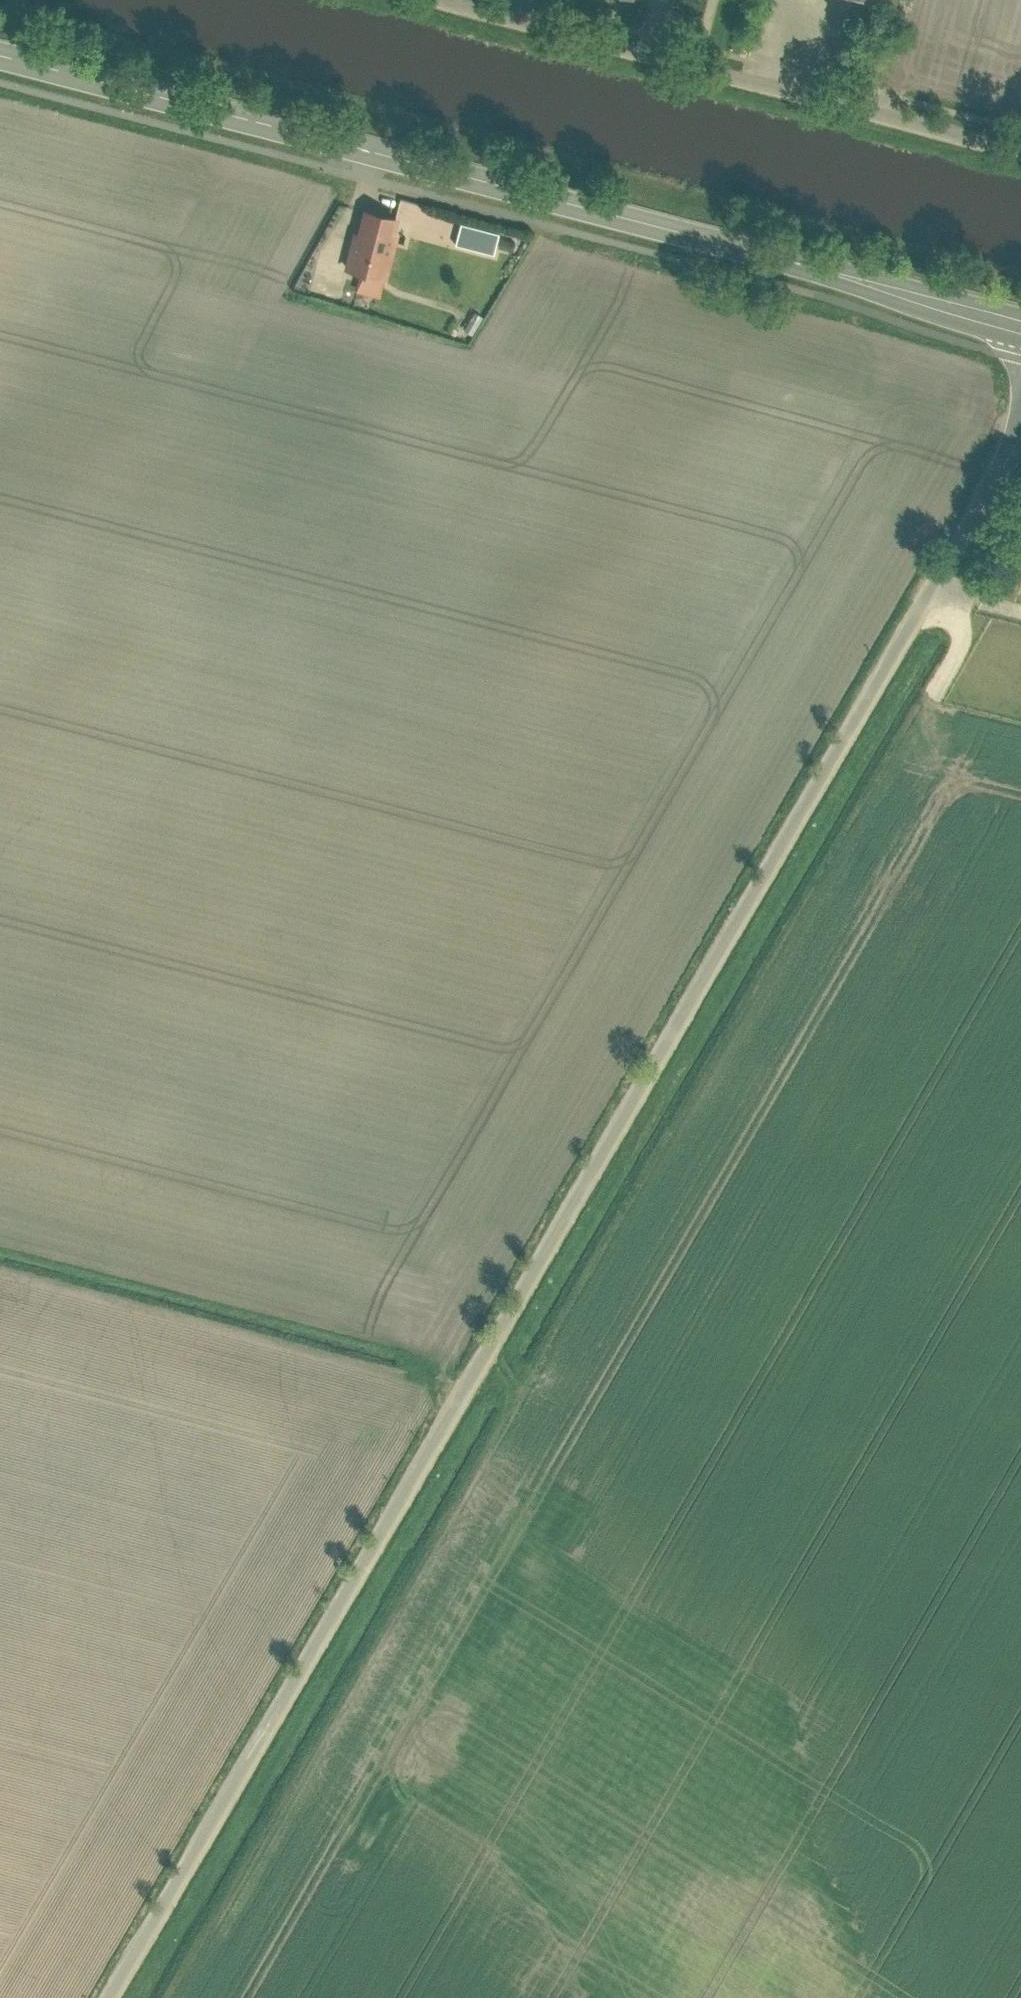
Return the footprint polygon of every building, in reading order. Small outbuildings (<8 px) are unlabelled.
[(405,213),(363,204),(350,264),(364,267),(360,287),(386,292),(390,273),(392,273),(405,213)] [(461,219),(455,241),(494,251),(499,229),(461,219)]
